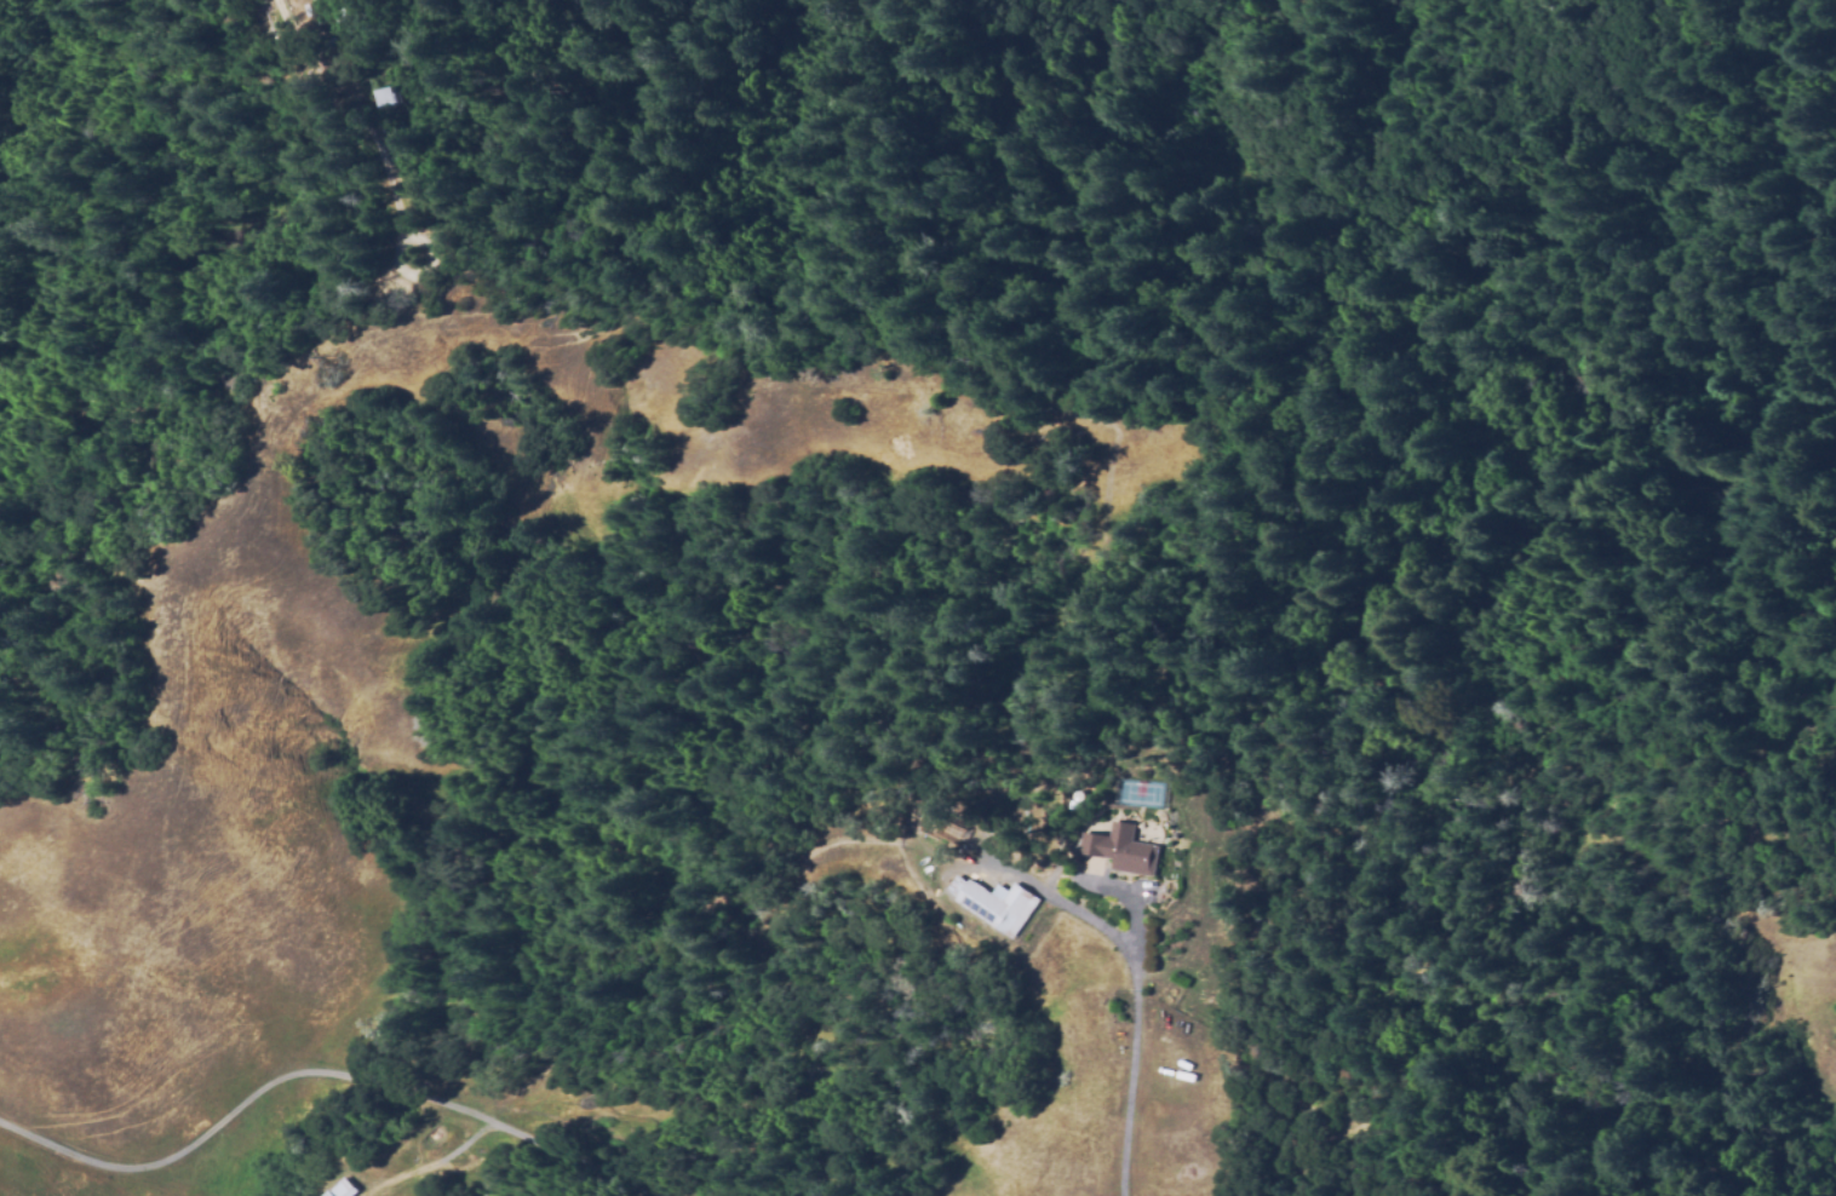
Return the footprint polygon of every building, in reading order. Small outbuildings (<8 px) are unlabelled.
[(400,105),(395,87),(378,92),(383,110),(400,105)] [(368,122),(365,108),(383,102),(388,116),(368,122)] [(962,850),(972,828),(930,809),(920,830),(962,850)] [(1157,878),(1162,847),(1135,843),(1138,826),(1114,823),(1112,838),(1086,834),(1080,874),(1101,877),(1104,860),(1116,862),(1114,872),(1157,878)] [(1016,939),(1040,900),(1014,884),(1009,892),(999,886),(992,896),(958,875),(945,897),(1016,939)] [(340,1176),(322,1195),(348,1195),(354,1189),(340,1176)]
